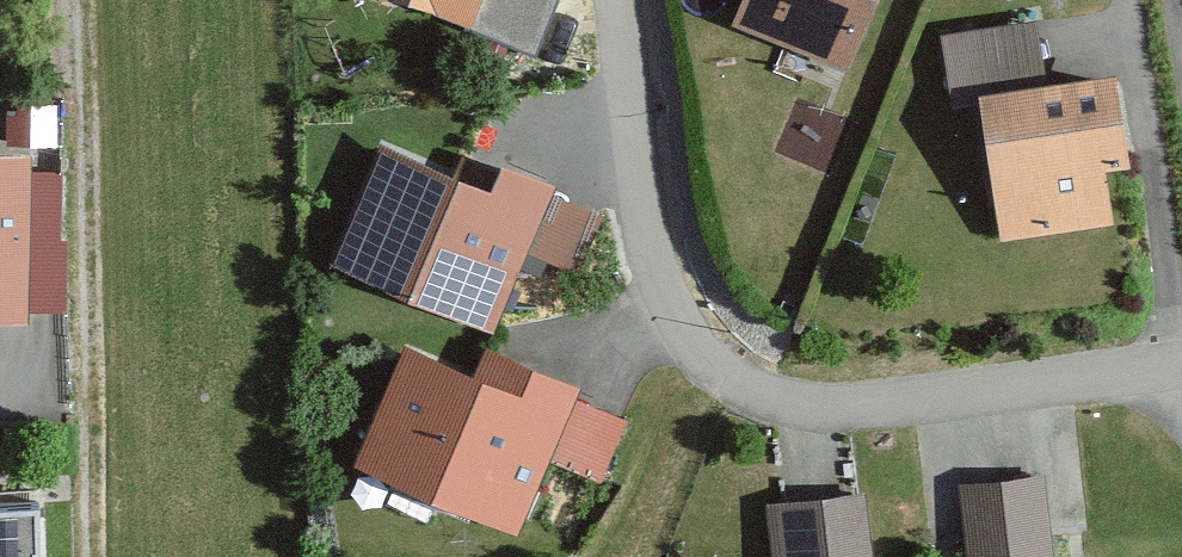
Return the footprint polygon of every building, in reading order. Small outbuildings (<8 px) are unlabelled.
[(526,46),(546,0),(417,0),(526,46)] [(733,26),(849,72),(878,0),(744,0),(733,26)] [(1028,13),(939,23),(947,96),(980,102),(994,229),(1111,216),(1104,155),(1132,152),(1123,68),(1036,78),(1028,13)] [(59,104),(7,104),(7,146),(58,147),(59,104)] [(455,169),(374,134),(322,254),(483,323),(519,242),(575,267),(603,204),(465,145),(455,169)] [(0,151),(0,298),(52,299),(54,151),(0,151)] [(472,361),(401,333),(350,460),(513,526),(544,449),(605,474),(635,401),(480,339),(472,361)] [(955,476),(966,556),(1018,556),(1052,552),(1041,464),(955,476)] [(754,492),(760,556),(871,556),(864,483),(754,492)] [(38,490),(0,492),(0,556),(41,556),(38,490)]
